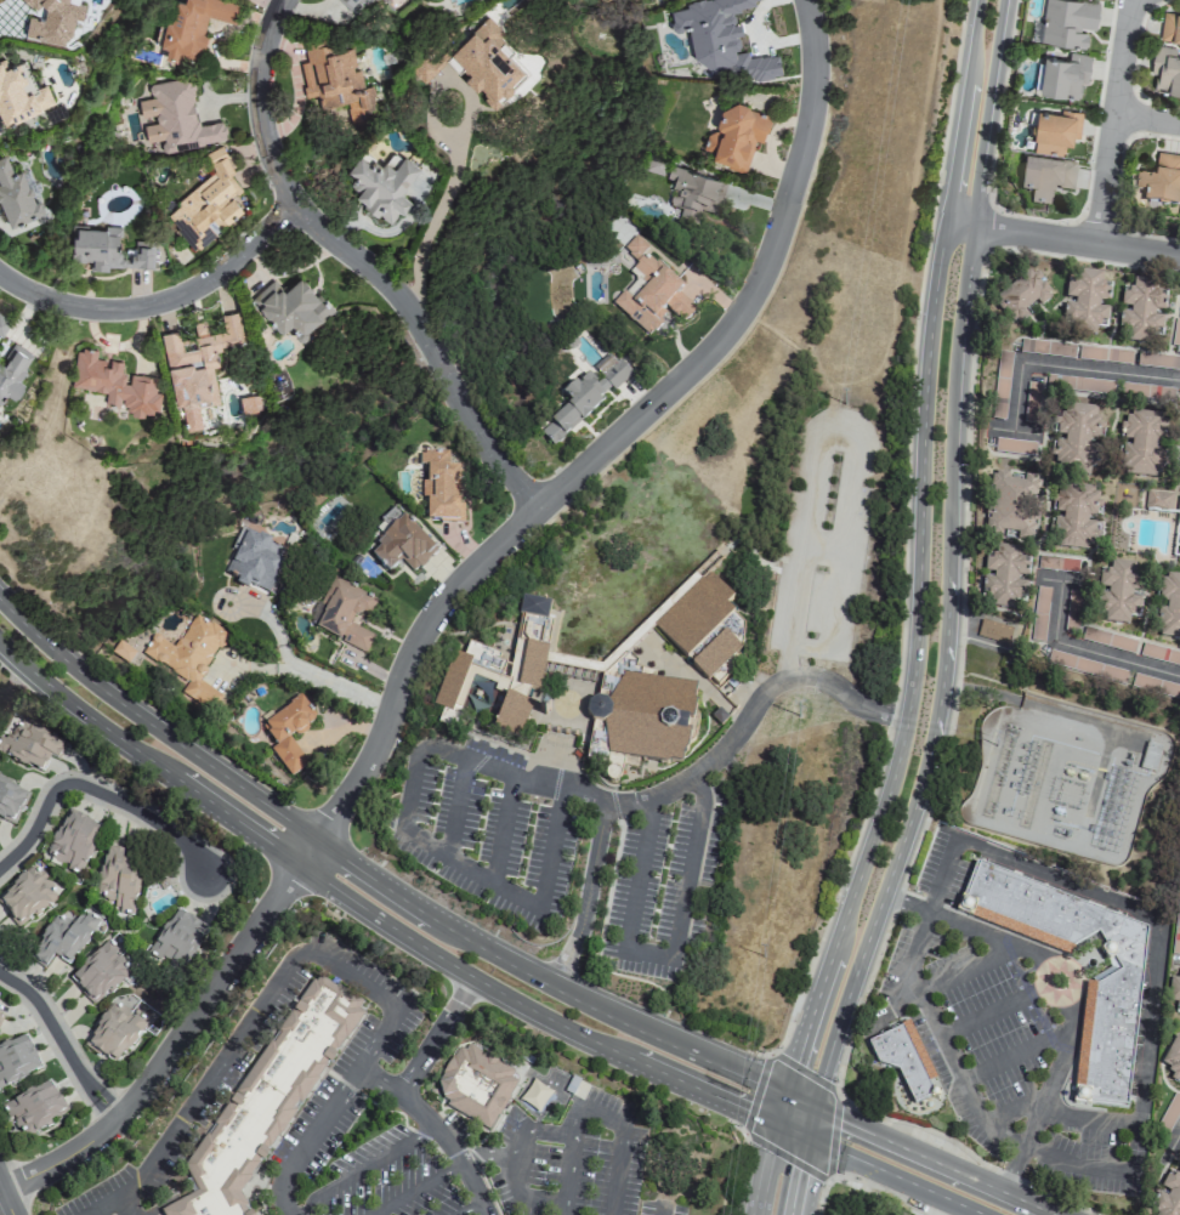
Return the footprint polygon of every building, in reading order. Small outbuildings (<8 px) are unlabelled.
[(62,44),(71,33),(74,19),(81,20),(84,5),(69,2),(67,1),(68,0),(21,0),(30,8),(36,1),(46,9),(43,22),(28,19),(24,37),(62,44)] [(219,0),(184,0),(184,4),(175,2),(170,23),(166,22),(160,49),(166,50),(164,58),(198,65),(207,18),(234,24),(238,4),(219,0)] [(353,12),(369,0),(343,0),(353,12)] [(748,54),(746,49),(741,50),(737,35),(741,33),(735,11),(735,10),(763,1),(763,0),(701,0),(685,5),(685,7),(672,11),(671,26),(673,33),(686,29),(697,67),(764,80),(782,74),(777,57),(748,54)] [(1086,50),(1089,31),(1094,32),(1099,5),(1067,0),(1045,0),(1038,42),(1086,50)] [(1179,44),(1179,14),(1163,12),(1159,41),(1179,44)] [(526,76),(507,56),(514,49),(484,20),(444,60),(431,47),(409,70),(423,84),(445,62),(458,74),(460,72),(477,89),(476,90),(494,108),(526,76)] [(303,40),(306,62),(300,64),(306,98),(318,96),(320,109),(346,104),(350,124),(367,122),(366,113),(375,111),(371,87),(363,88),(360,71),(356,72),(352,50),(340,52),(338,42),(322,45),(321,37),(303,40)] [(1173,56),(1174,49),(1156,46),(1150,90),(1179,94),(1179,57),(1173,56)] [(1091,56),(1069,53),(1068,62),(1044,58),(1038,94),(1079,100),(1081,84),(1087,85),(1091,56)] [(54,104),(46,85),(30,92),(24,91),(25,78),(19,63),(6,69),(3,69),(1,64),(0,64),(0,117),(3,125),(54,104)] [(163,154),(226,141),(222,121),(199,126),(189,79),(148,87),(151,100),(138,103),(141,117),(138,117),(144,145),(160,142),(163,154)] [(746,172),(754,141),(763,143),(770,116),(732,105),(731,110),(721,107),(715,129),(720,130),(711,162),(746,172)] [(1037,112),(1031,152),(1063,157),(1065,147),(1075,148),(1081,114),(1061,111),(1060,115),(1037,112)] [(206,153),(214,175),(165,213),(177,229),(178,232),(192,250),(195,250),(243,212),(232,198),(242,191),(229,175),(233,172),(223,146),(206,153)] [(1144,191),(1142,203),(1177,207),(1179,184),(1179,155),(1157,152),(1154,171),(1136,169),(1133,189),(1144,191)] [(419,168),(403,158),(392,174),(360,153),(347,173),(354,178),(345,192),(393,224),(408,201),(400,195),(419,168)] [(40,214),(23,169),(12,174),(5,156),(0,158),(0,202),(9,226),(40,214)] [(663,161),(648,156),(644,170),(658,175),(663,161)] [(1073,161),(1024,156),(1020,191),(1069,196),(1073,161)] [(667,206),(680,210),(677,220),(695,225),(699,210),(718,216),(729,180),(670,163),(666,177),(675,179),(667,206)] [(153,268),(153,243),(136,243),(136,250),(121,250),(121,228),(73,228),(73,260),(91,260),(91,271),(106,271),(106,268),(153,268)] [(610,302),(647,336),(669,312),(681,324),(695,308),(677,291),(682,285),(644,250),(647,246),(634,235),(622,248),(635,260),(624,272),(631,279),(610,302)] [(993,299),(1013,326),(1027,315),(1024,311),(1036,302),(1039,306),(1053,296),(1032,269),(993,299)] [(1101,274),(1067,271),(1064,301),(1062,323),(1069,324),(1068,333),(1094,335),(1095,327),(1105,328),(1107,305),(1108,305),(1110,283),(1100,282),(1101,274)] [(249,299),(280,334),(288,327),(300,340),(332,312),(301,276),(283,292),(272,279),(249,299)] [(1158,344),(1160,313),(1164,313),(1166,284),(1132,282),(1132,287),(1121,287),(1120,309),(1119,309),(1118,331),(1128,332),(1127,342),(1158,344)] [(185,430),(201,427),(197,406),(218,402),(212,366),(218,365),(215,350),(244,345),(239,312),(220,316),(222,327),(207,330),(205,321),(192,323),(194,333),(178,336),(178,331),(161,334),(174,406),(181,405),(185,430)] [(11,321),(0,315),(0,337),(2,338),(11,321)] [(1173,319),(1171,346),(1179,346),(1179,319),(1173,319)] [(1132,351),(1079,343),(1077,357),(1130,365),(1132,351)] [(17,346),(13,345),(8,352),(5,360),(1,366),(0,366),(0,404),(5,397),(15,400),(25,387),(20,384),(25,366),(32,356),(17,346)] [(71,388),(106,392),(104,404),(129,407),(128,415),(154,418),(159,378),(125,374),(126,363),(95,359),(95,351),(76,349),(71,388)] [(538,433),(554,448),(611,387),(614,390),(631,373),(617,359),(595,382),(585,372),(562,395),(569,401),(538,433)] [(1057,474),(1091,473),(1090,461),(1099,461),(1099,445),(1091,445),(1091,437),(1100,437),(1099,404),(1053,405),(1054,438),(1051,438),(1052,456),(1056,456),(1057,474)] [(1163,412),(1122,413),(1122,442),(1119,442),(1119,476),(1161,475),(1160,444),(1164,444),(1163,412)] [(426,521),(462,522),(462,485),(459,485),(459,467),(446,467),(446,453),(418,453),(418,465),(423,465),(423,498),(426,498),(426,521)] [(1097,487),(1054,485),(1053,514),(1053,528),(1052,528),(1052,547),(1094,549),(1095,517),(1096,517),(1097,487)] [(1171,509),(1171,491),(1145,490),(1144,508),(1171,509)] [(412,573),(435,551),(403,518),(367,552),(387,572),(400,560),(412,573)] [(286,544),(243,529),(226,574),(236,577),(234,584),(247,589),(248,584),(268,592),(286,544)] [(989,610),(1015,612),(1016,602),(1024,602),(1026,578),(1027,578),(1029,555),(1018,554),(1019,546),(997,544),(996,553),(985,552),(983,574),(982,574),(980,596),(990,598),(989,610)] [(1104,622),(1128,623),(1128,615),(1137,615),(1139,561),(1100,559),(1099,590),(1098,590),(1097,612),(1104,612),(1104,622)] [(706,680),(739,647),(718,625),(732,611),(725,604),(732,597),(707,570),(652,624),(706,680)] [(1179,640),(1179,573),(1162,571),(1158,604),(1157,604),(1154,637),(1179,640)] [(373,634),(348,625),(353,612),(368,618),(376,598),(326,578),(307,628),(366,651),(373,634)] [(509,663),(496,660),(499,652),(466,643),(462,655),(450,651),(433,707),(442,709),(437,725),(454,730),(470,675),(495,682),(493,690),(503,693),(492,730),(519,738),(528,710),(536,712),(538,703),(524,699),(527,686),(532,688),(556,605),(521,595),(516,615),(522,617),(509,663)] [(734,640),(747,627),(733,613),(720,625),(734,640)] [(1016,624),(983,613),(975,636),(1008,647),(1016,624)] [(141,653),(187,681),(180,693),(213,713),(224,696),(198,680),(226,634),(193,614),(173,647),(153,634),(141,653)] [(1049,649),(1045,661),(1122,684),(1126,671),(1049,649)] [(695,683),(620,673),(619,679),(600,676),(597,700),(587,698),(584,717),(591,718),(585,762),(605,765),(606,755),(684,766),(695,683)] [(288,778),(307,765),(289,738),(316,720),(301,698),(261,723),(276,746),(270,750),(288,778)] [(64,737),(16,721),(10,736),(0,732),(0,756),(42,770),(48,754),(57,757),(64,737)] [(0,780),(0,821),(14,826),(27,790),(0,780)] [(99,822),(61,810),(46,860),(84,872),(99,822)] [(112,910),(130,912),(138,851),(101,846),(95,896),(114,899),(112,910)] [(39,869),(0,890),(0,900),(13,925),(56,903),(39,869)] [(1127,1108),(1145,921),(1116,918),(1102,891),(966,878),(961,928),(1072,939),(1072,943),(1097,930),(1102,940),(1101,950),(1110,969),(1084,982),(1072,1103),(1127,1108)] [(208,930),(176,908),(144,952),(163,965),(161,968),(174,977),(208,930)] [(30,958),(46,966),(51,955),(72,965),(94,919),(78,911),(70,927),(49,918),(30,958)] [(131,969),(102,942),(67,979),(96,1006),(131,969)] [(1179,1013),(1179,971),(1178,971),(1178,978),(1169,977),(1167,1002),(1175,1002),(1174,1012),(1179,1013)] [(361,1012),(356,1009),(360,1003),(320,976),(309,981),(184,1167),(195,1194),(161,1208),(164,1214),(258,1214),(245,1185),(361,1012)] [(94,1026),(96,1027),(85,1046),(118,1065),(143,1023),(108,1003),(94,1026)] [(866,1041),(878,1071),(894,1064),(911,1103),(936,1093),(931,1082),(935,1081),(911,1023),(866,1041)] [(40,1070),(25,1034),(0,1045),(0,1088),(40,1070)] [(1173,1035),(1161,1064),(1171,1068),(1167,1078),(1179,1084),(1179,1037),(1173,1035)] [(491,1128),(514,1079),(507,1075),(510,1067),(457,1043),(431,1100),(491,1128)] [(67,1113),(49,1079),(2,1104),(21,1138),(67,1113)] [(1169,1169),(1158,1189),(1161,1191),(1148,1214),(1179,1214),(1179,1175),(1169,1169)]
